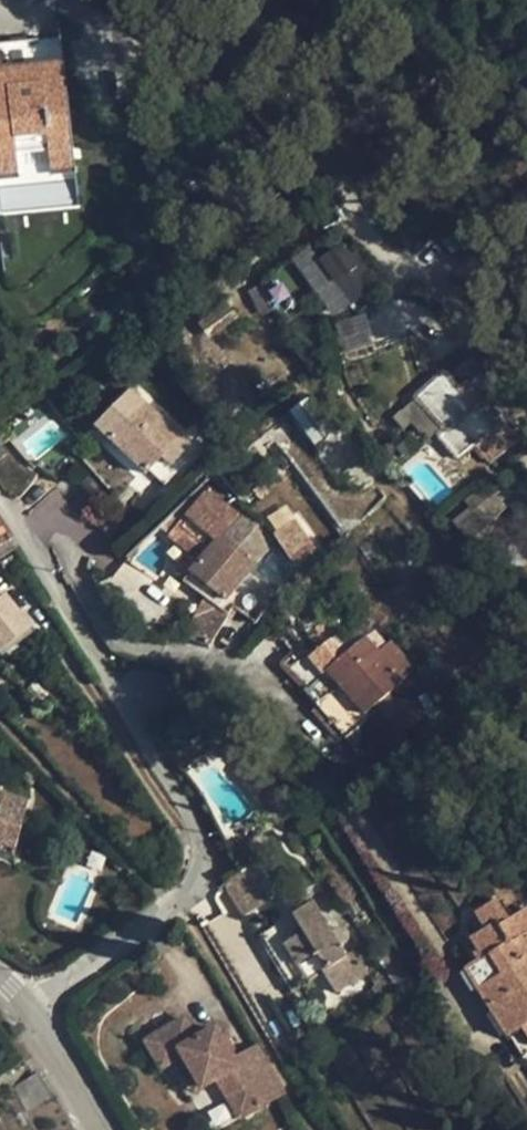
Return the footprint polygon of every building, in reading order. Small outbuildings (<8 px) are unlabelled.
[(0,72),(0,178),(18,176),(15,150),(47,146),(50,172),(75,170),(63,65),(0,72)] [(320,263),(335,284),(356,268),(341,248),(320,263)] [(343,345),(369,341),(365,316),(339,321),(343,345)] [(479,412),(443,373),(414,399),(445,431),(438,437),(459,459),(494,429),(493,427),(502,419),(488,404),(479,412)] [(333,431),(308,398),(288,412),(314,447),(333,431)] [(180,436),(143,403),(108,439),(145,473),(180,436)] [(240,513),(208,485),(168,534),(199,560),(183,581),(217,606),(227,614),(232,607),(253,625),(271,603),(241,579),(268,544),(237,517),(240,513)] [(486,543),(503,498),(471,486),(454,530),(486,543)] [(526,560),(526,505),(503,511),(516,563),(526,560)] [(0,521),(0,559),(18,547),(0,521)] [(311,542),(296,521),(278,533),(292,554),(311,542)] [(338,584),(327,570),(319,577),(329,590),(338,584)] [(0,596),(0,650),(30,627),(6,596),(3,599),(0,596)] [(422,609),(415,597),(405,604),(413,615),(422,609)] [(227,614),(217,606),(197,615),(194,614),(186,639),(207,647),(227,614)] [(338,632),(330,639),(343,655),(365,636),(358,628),(344,640),(338,632)] [(414,669),(390,640),(377,651),(365,636),(343,655),(330,639),(291,673),(306,688),(303,691),(345,739),(368,719),(364,715),(403,681),(401,679),(414,669)] [(16,849),(28,804),(0,795),(0,845),(16,849)] [(269,899),(249,866),(223,882),(243,916),(269,899)] [(506,921),(493,900),(474,912),(485,928),(469,938),(483,958),(464,970),(492,1014),(504,1006),(519,1029),(526,1025),(526,935),(526,934),(526,908),(526,907),(506,921)] [(281,921),(257,937),(292,995),(322,973),(335,993),(366,974),(353,951),(346,957),(339,946),(346,942),(346,941),(348,936),(347,933),(345,931),(343,929),(338,928),(330,932),(312,901),(291,915),(301,931),(292,938),(281,921)] [(116,926),(138,910),(138,909),(138,908),(137,908),(134,909),(131,909),(128,908),(126,908),(111,918),(116,926)] [(492,1014),(507,1038),(519,1029),(504,1006),(492,1014)] [(257,1044),(234,1059),(215,1027),(196,1038),(184,1017),(145,1041),(156,1061),(177,1049),(182,1057),(200,1089),(217,1080),(229,1101),(249,1090),(259,1108),(285,1093),(257,1044)] [(176,1060),(182,1057),(177,1049),(156,1061),(161,1069),(176,1060)] [(194,1093),(200,1089),(182,1057),(176,1060),(194,1093)] [(52,1095),(39,1074),(13,1088),(26,1111),(52,1095)] [(229,1101),(239,1119),(259,1108),(249,1090),(229,1101)]
